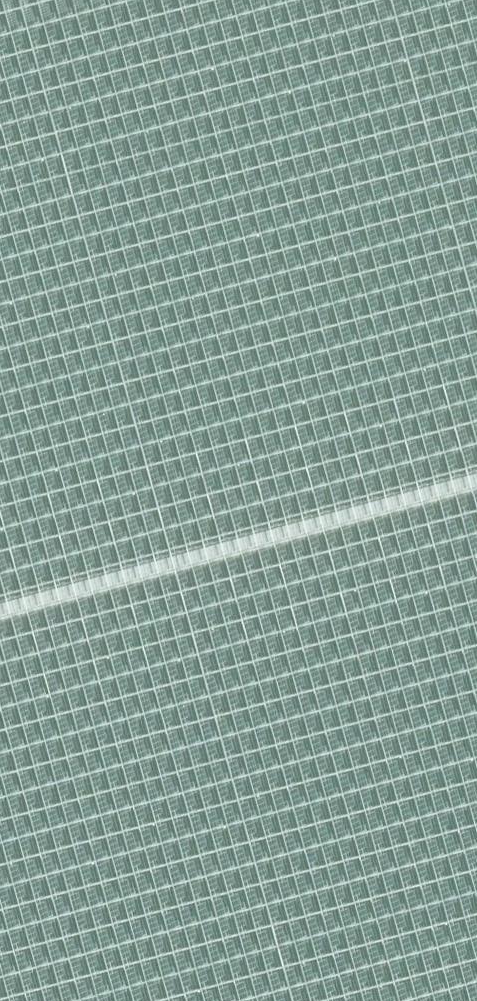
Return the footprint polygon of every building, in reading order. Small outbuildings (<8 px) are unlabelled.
[(0,0),(0,1000),(476,1000),(476,0),(0,0)]
